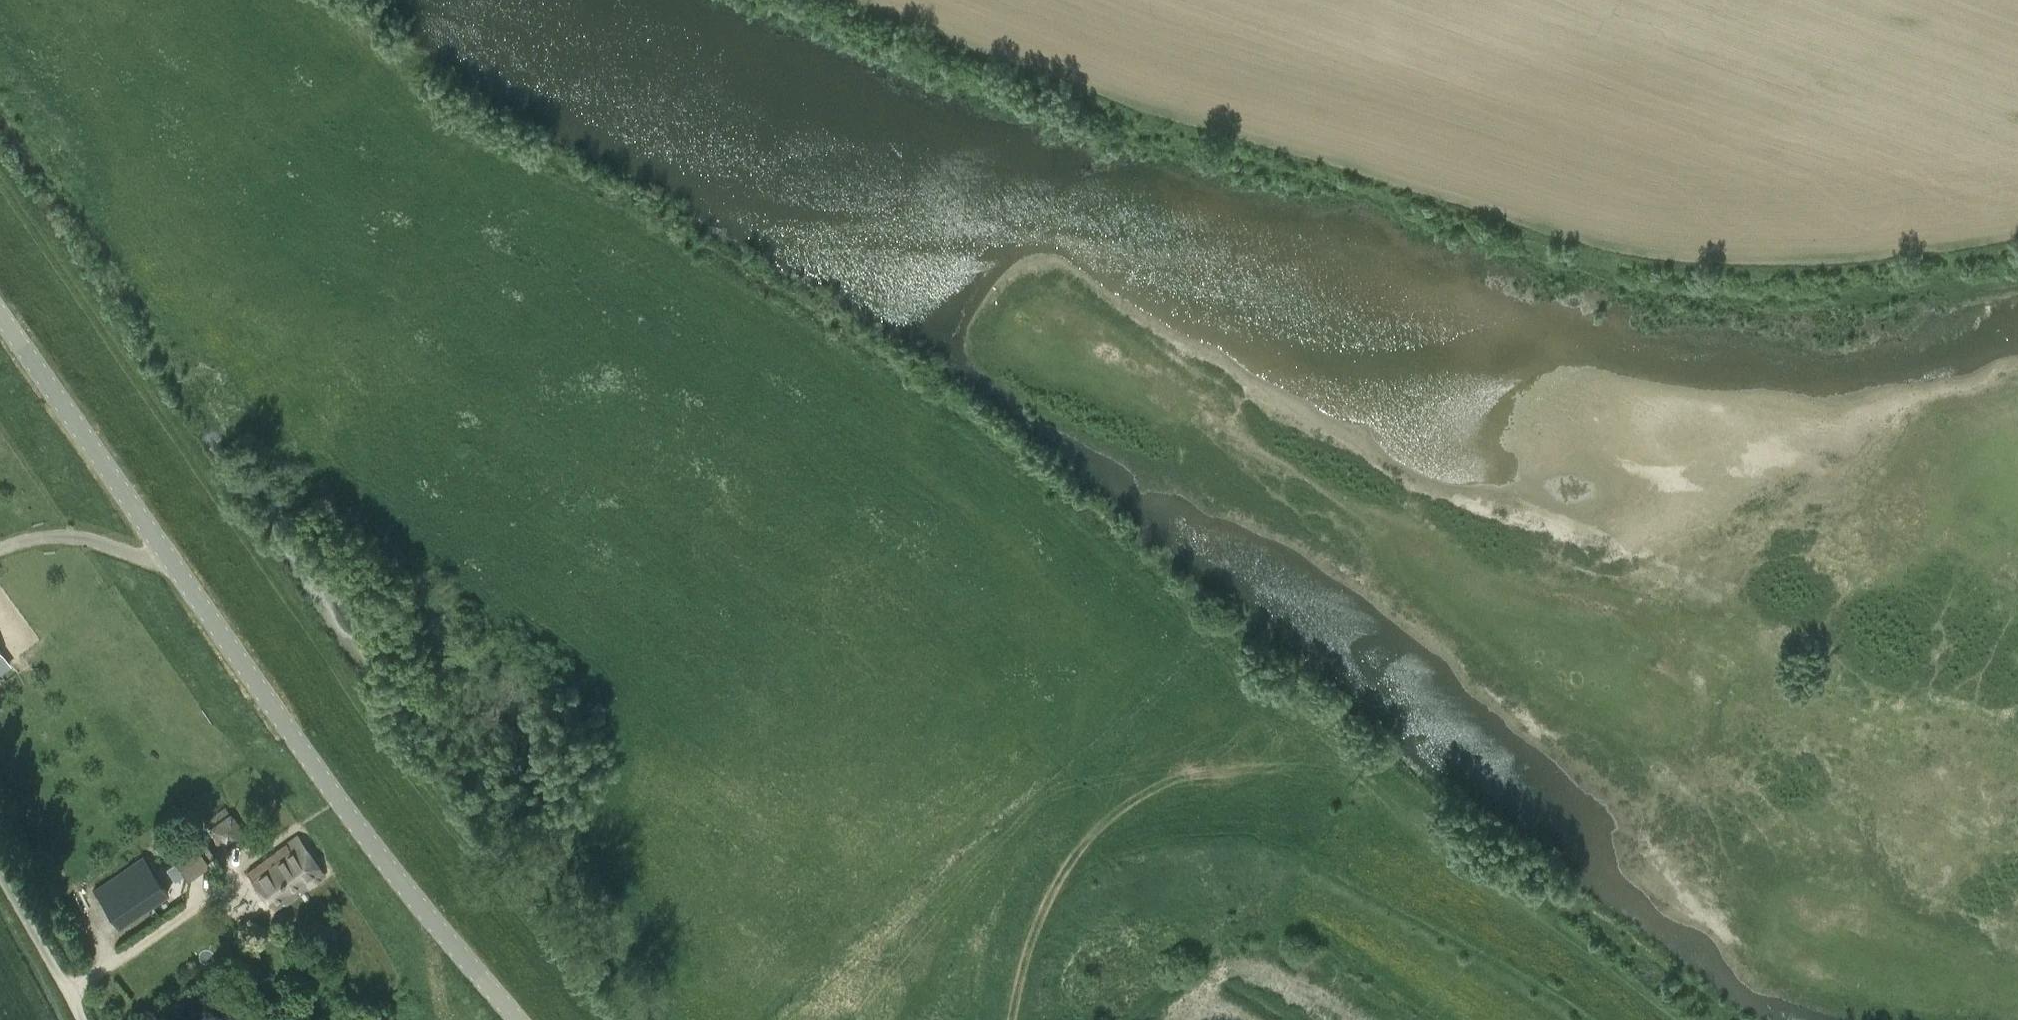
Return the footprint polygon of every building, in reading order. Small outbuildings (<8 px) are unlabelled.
[(10,663),(0,651),(0,672),(10,663)] [(244,834),(228,811),(218,796),(197,809),(209,825),(206,827),(223,853),(239,842),(246,837),(244,834)] [(209,864),(207,861),(215,856),(202,837),(194,841),(188,832),(165,847),(187,879),(209,864)] [(324,875),(296,836),(247,872),(275,911),(324,875)] [(169,892),(144,854),(92,888),(118,926),(169,892)]
